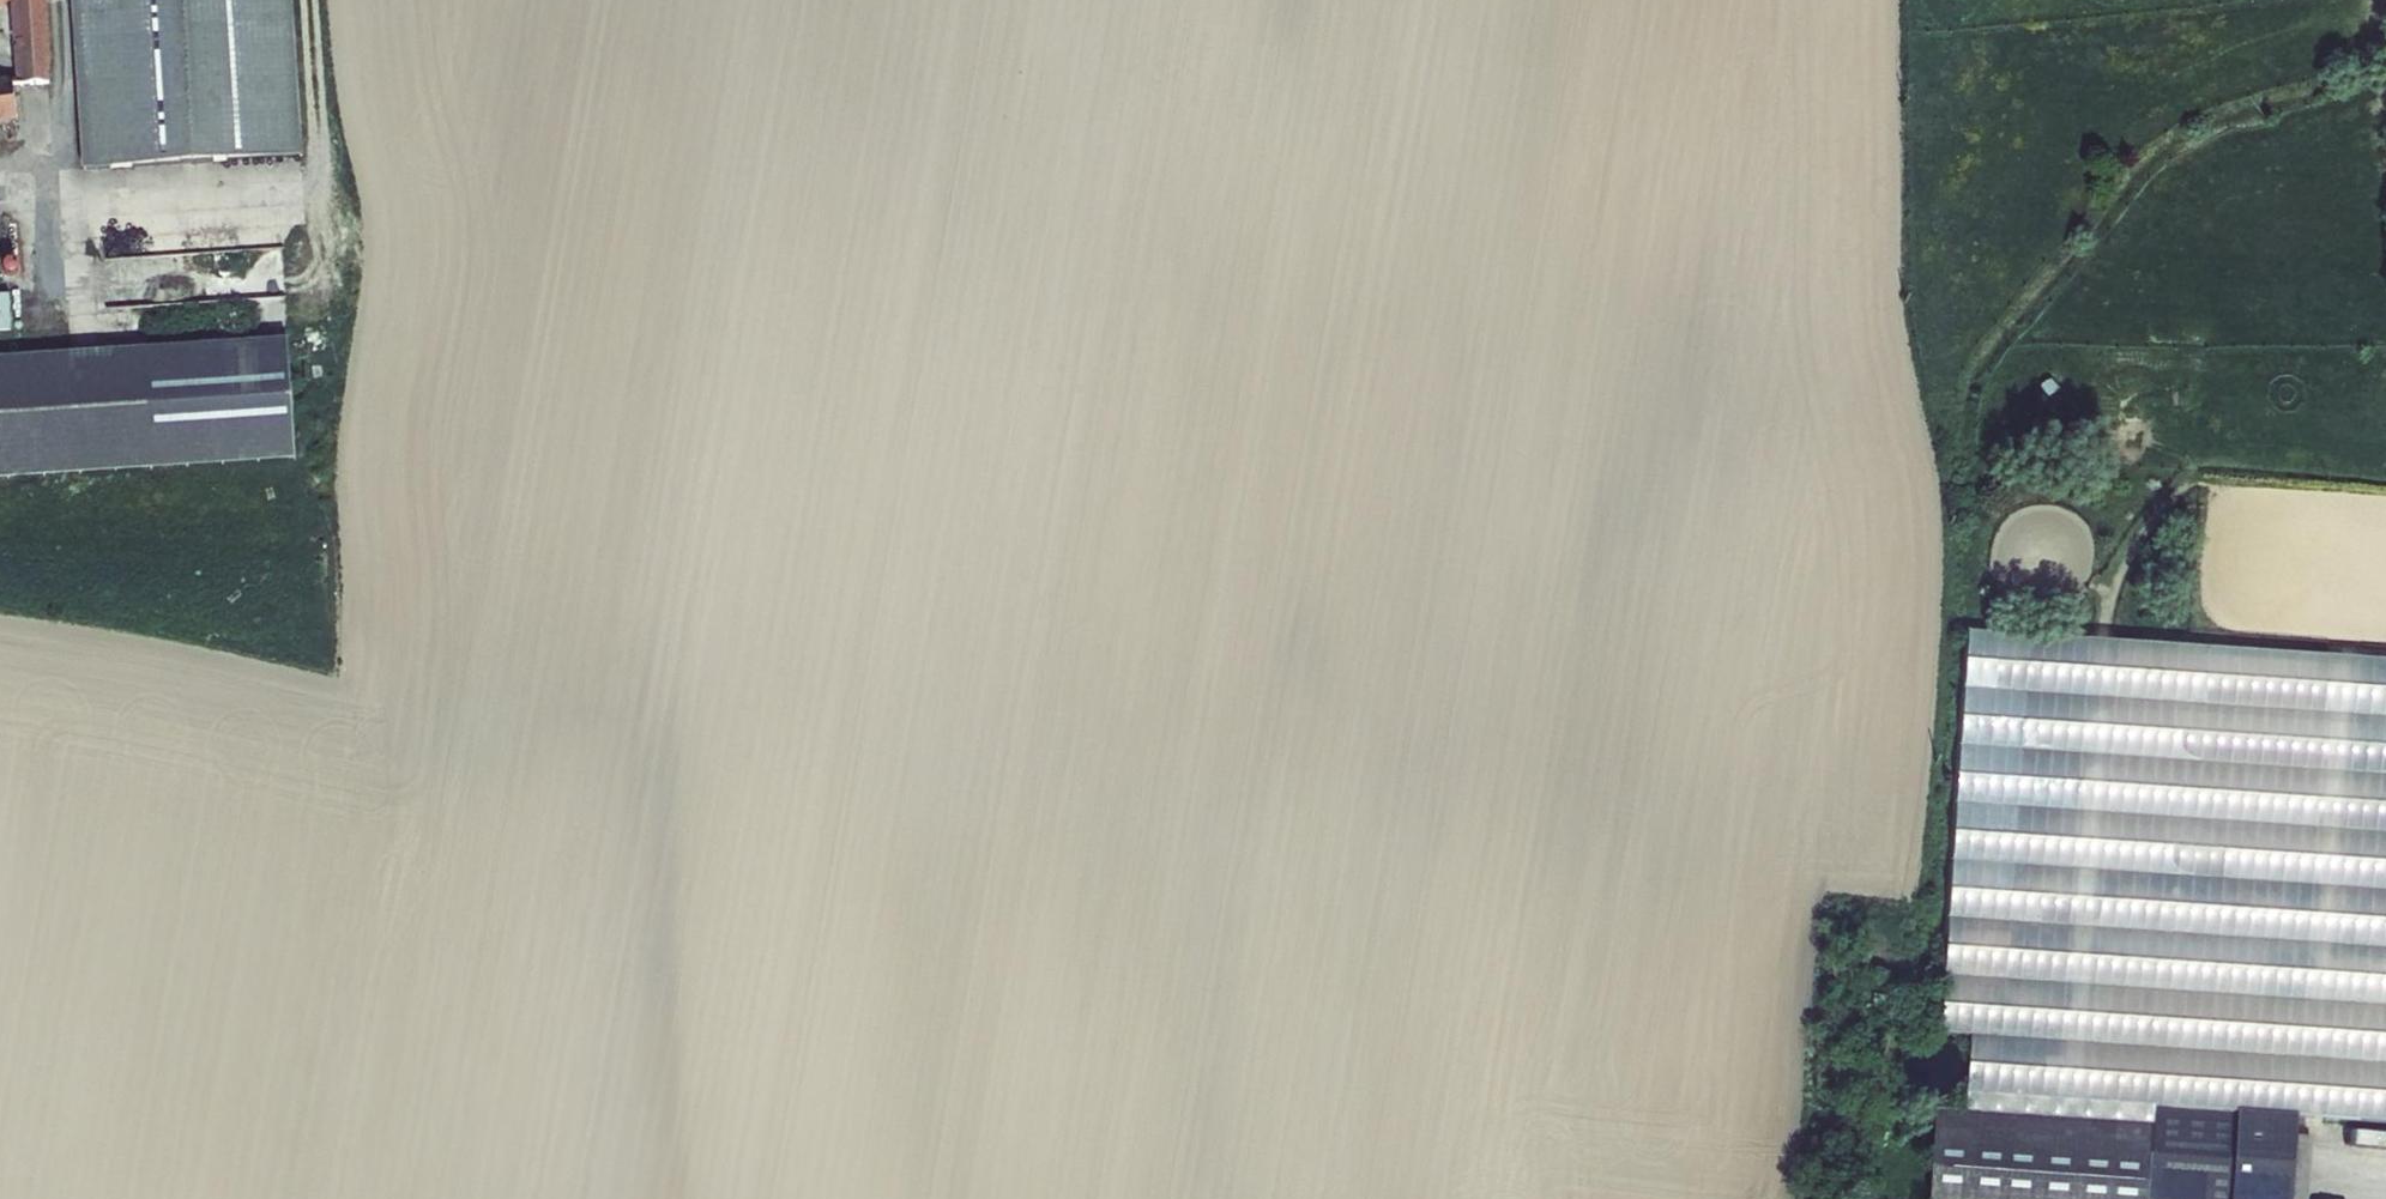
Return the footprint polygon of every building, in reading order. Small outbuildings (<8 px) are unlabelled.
[(18,122),(15,87),(55,84),(48,0),(0,0),(0,10),(5,10),(5,3),(11,2),(15,80),(0,81),(0,124),(18,122)] [(82,171),(301,156),(291,0),(71,0),(82,171)] [(0,357),(0,480),(56,477),(293,462),(285,339),(53,353),(0,357)] [(2299,1117),(2385,1123),(2385,661),(1968,633),(1940,1035),(1970,1038),(1965,1112),(1935,1110),(1929,1198),(2147,1198),(2153,1107),(2299,1117)] [(2147,1198),(2307,1198),(2311,1139),(2298,1138),(2299,1117),(2153,1107),(2147,1198)]
